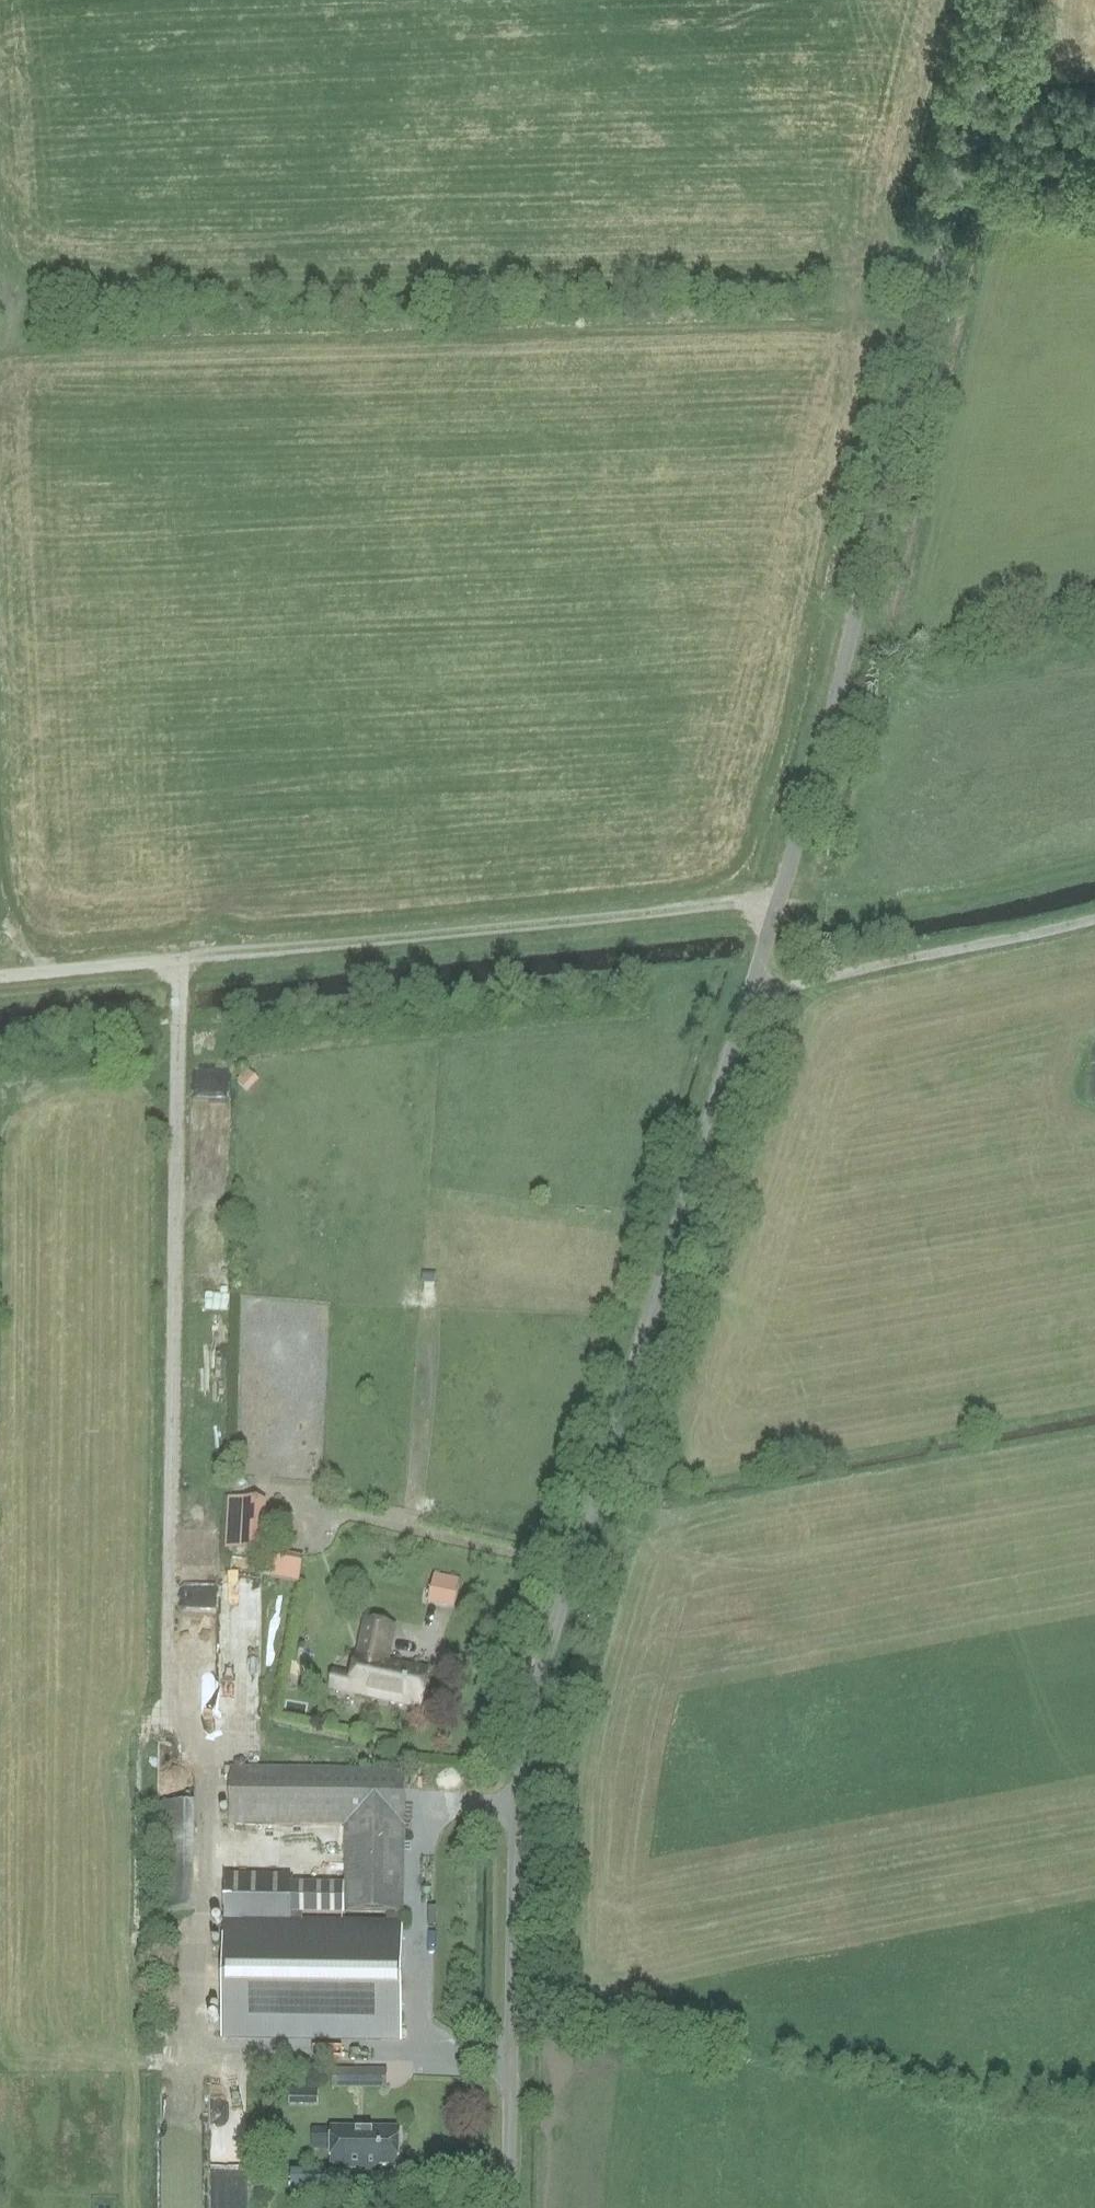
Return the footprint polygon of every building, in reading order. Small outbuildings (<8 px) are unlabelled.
[(255,1090),(265,1076),(253,1066),(242,1080),(255,1090)] [(415,1269),(413,1280),(441,1283),(443,1273),(415,1269)] [(239,1498),(236,1549),(263,1551),(266,1500),(239,1498)] [(282,1555),(278,1575),(306,1581),(310,1561),(282,1555)] [(247,1621),(264,1621),(265,1576),(244,1576),(244,1587),(248,1587),(247,1621)] [(460,1582),(433,1577),(429,1602),(455,1607),(460,1582)] [(354,1657),(351,1673),(333,1670),(330,1688),(421,1706),(428,1670),(384,1661),(391,1625),(365,1619),(357,1657),(354,1657)] [(225,1711),(263,1709),(261,1647),(223,1648),(225,1711)] [(232,1769),(231,1825),(339,1827),(345,1827),(344,1867),(344,1884),(291,1883),(291,1876),(225,1875),(224,1920),(223,1920),(221,2036),(401,2039),(405,1772),(232,1769)] [(160,1909),(194,1909),(196,1803),(162,1802),(160,1909)] [(333,2069),(333,2088),(387,2088),(387,2069),(333,2069)] [(352,2171),(362,2171),(362,2175),(381,2175),(381,2172),(382,2172),(382,2165),(403,2165),(403,2129),(335,2128),(335,2174),(352,2174),(352,2171)] [(327,2193),(327,2171),(293,2170),(293,2192),(327,2193)]
